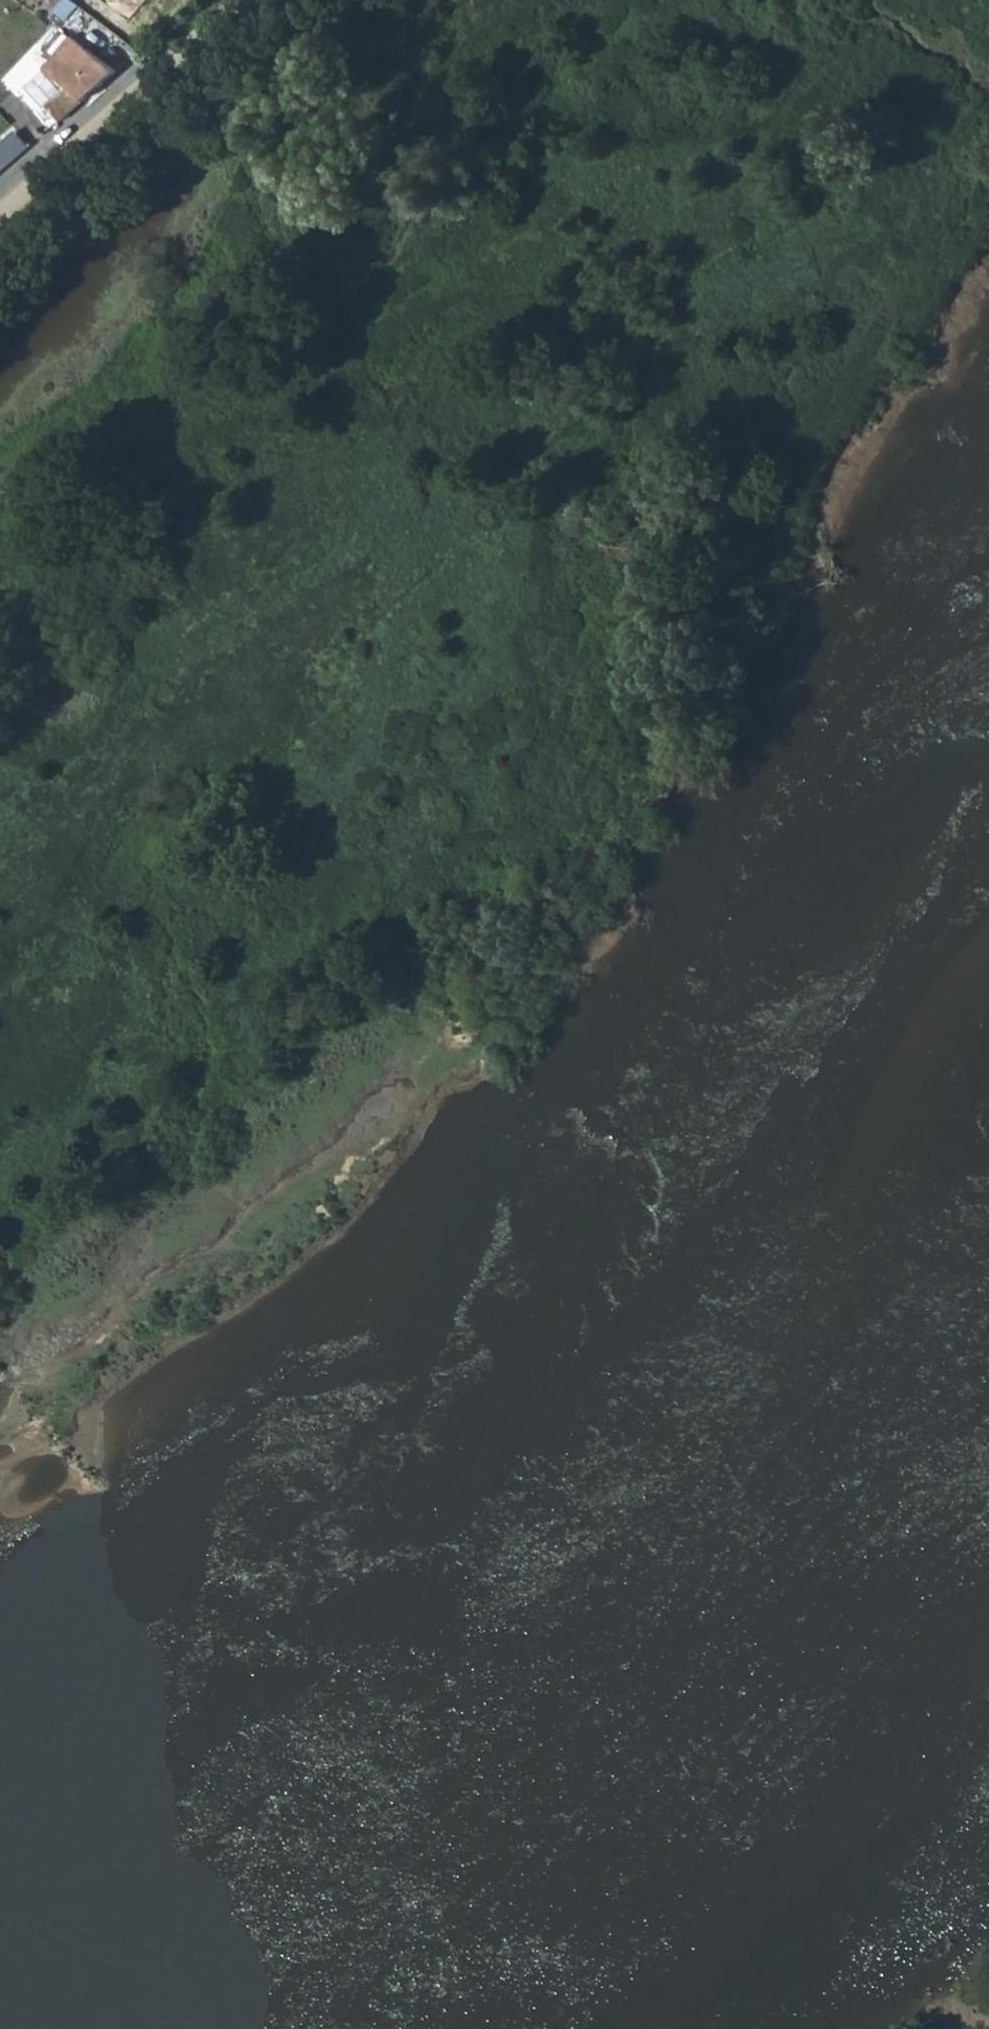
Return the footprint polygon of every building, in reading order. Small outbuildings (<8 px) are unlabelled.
[(79,41),(48,69),(68,91),(72,87),(86,102),(97,93),(120,72),(99,57),(79,41)] [(68,91),(48,109),(61,123),(86,102),(72,87),(68,91)] [(36,147),(21,129),(0,146),(0,177),(36,147)]
